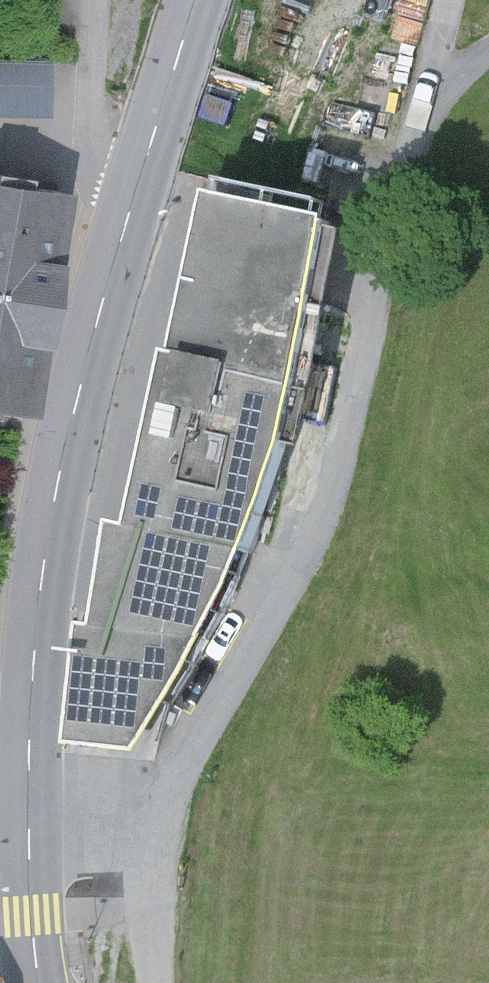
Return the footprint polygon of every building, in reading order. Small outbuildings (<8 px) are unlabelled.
[(0,185),(0,414),(40,419),(74,196),(0,185)] [(344,236),(211,199),(134,535),(114,532),(97,635),(84,632),(71,754),(143,758),(211,646),(252,564),(293,462),(344,236)]
